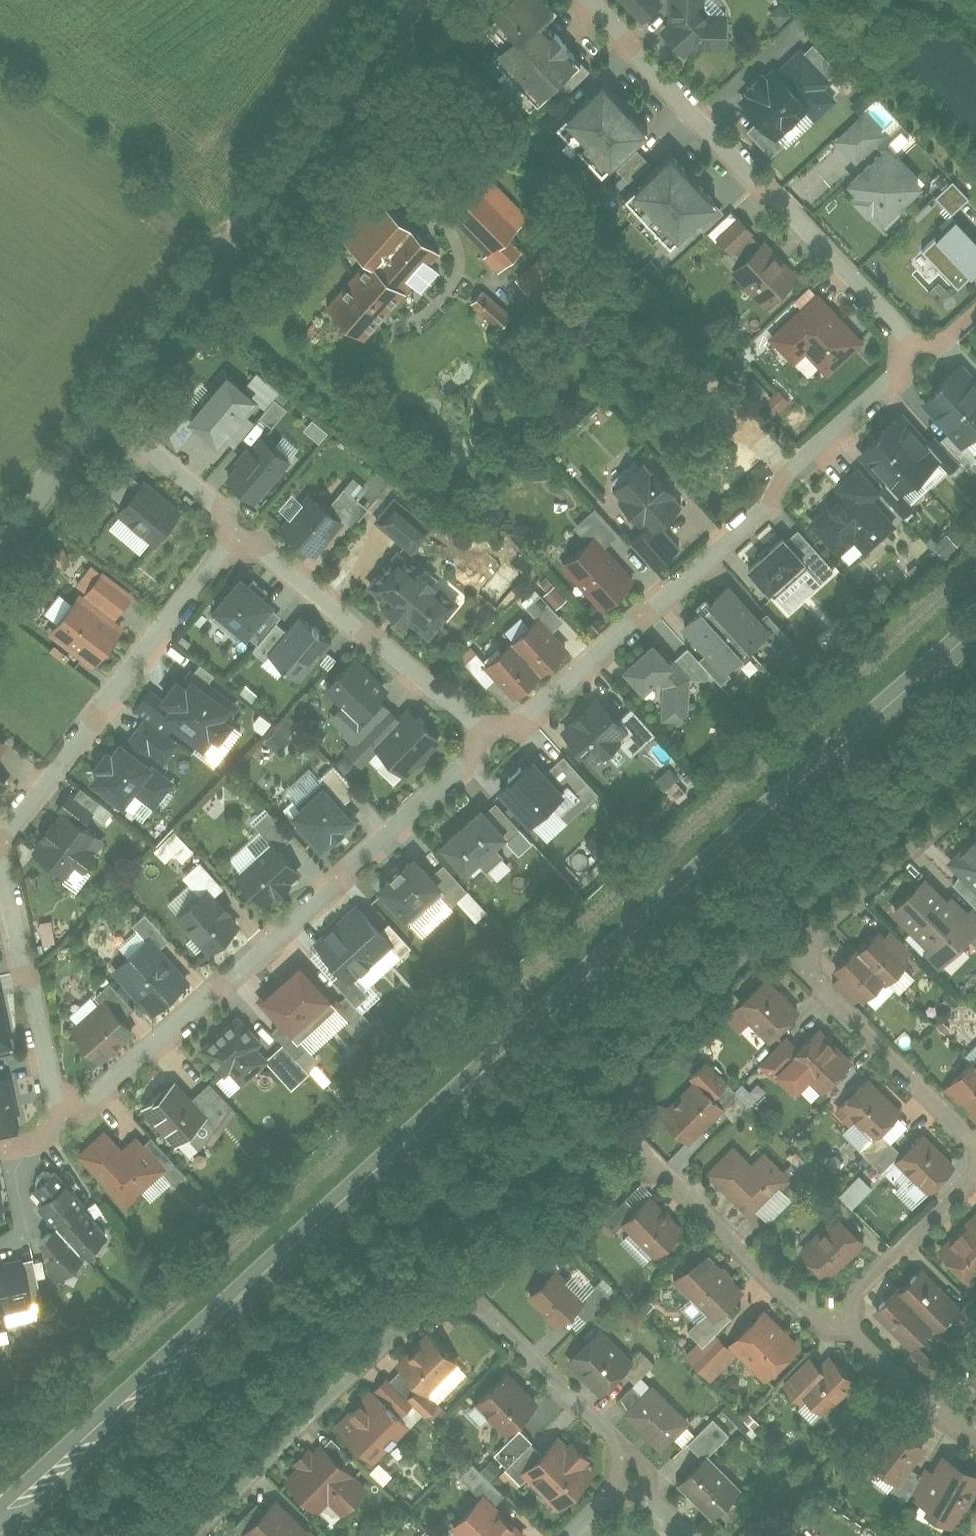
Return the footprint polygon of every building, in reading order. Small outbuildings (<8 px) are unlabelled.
[(574,53),(538,16),(555,0),(491,0),(488,3),(509,25),(488,46),(534,92),(574,53)] [(638,20),(660,0),(619,0),(638,20)] [(659,28),(683,55),(692,46),(724,46),(724,13),(706,13),(700,7),(700,0),(670,0),(670,18),(659,28)] [(774,63),(737,98),(755,117),(743,128),(770,156),(837,94),(824,80),(837,69),(811,41),(802,50),(798,46),(777,66),(774,63)] [(598,165),(643,122),(597,75),(553,118),(598,165)] [(861,108),(837,132),(862,158),(842,178),(888,225),(902,211),(895,204),(921,180),(880,138),(885,133),(861,108)] [(671,233),(712,196),(667,148),(627,185),(671,233)] [(486,176),(449,214),(487,251),(480,257),(496,273),(520,248),(507,235),(526,215),(486,176)] [(958,179),(941,195),(957,212),(974,196),(958,179)] [(366,257),(325,304),(363,337),(438,251),(375,196),(340,235),(366,257)] [(761,305),(796,273),(762,236),(756,241),(734,216),(715,233),(738,258),(727,268),(761,305)] [(907,260),(930,284),(938,277),(951,290),(975,266),(975,241),(953,216),(907,260)] [(520,273),(545,310),(589,281),(564,244),(520,273)] [(509,313),(481,288),(470,301),(498,325),(509,313)] [(864,340),(816,290),(767,337),(792,363),(803,353),(825,376),(864,340)] [(975,419),(975,371),(968,363),(945,385),(975,419)] [(177,393),(149,427),(174,448),(194,425),(214,441),(253,394),(223,369),(192,405),(177,393)] [(959,448),(975,433),(975,419),(945,385),(921,408),(959,448)] [(901,410),(879,431),(919,475),(942,454),(901,410)] [(879,431),(857,451),(897,495),(919,475),(879,431)] [(258,433),(224,475),(255,500),(289,458),(258,433)] [(629,537),(656,567),(678,547),(659,525),(685,502),(642,454),(608,484),(643,524),(629,537)] [(878,490),(856,466),(833,487),(838,492),(806,520),(836,553),(852,539),(863,551),(895,522),(872,496),(878,490)] [(114,510),(152,541),(180,508),(142,477),(114,510)] [(305,489),(276,526),(312,555),(342,518),(305,489)] [(400,494),(379,521),(417,551),(438,525),(400,494)] [(560,563),(601,609),(634,579),(593,533),(560,563)] [(778,533),(744,565),(773,596),(807,563),(778,533)] [(395,549),(367,584),(428,634),(456,599),(395,549)] [(43,628),(90,665),(122,626),(112,618),(131,594),(100,569),(80,594),(74,589),(43,628)] [(241,634),(271,600),(237,571),(208,604),(241,634)] [(729,581),(704,603),(746,650),(770,628),(729,581)] [(704,603),(680,625),(722,671),(746,650),(704,603)] [(300,679),(331,643),(296,613),(265,649),(300,679)] [(508,638),(539,674),(565,652),(534,616),(508,638)] [(482,661),(513,696),(539,674),(508,638),(482,661)] [(647,640),(618,666),(641,691),(653,680),(660,688),(659,719),(685,720),(687,675),(681,669),(674,661),(670,665),(647,640)] [(387,686),(352,653),(319,688),(337,705),(325,718),(352,743),(387,706),(377,697),(387,686)] [(238,705),(188,671),(183,679),(173,672),(158,693),(148,685),(131,709),(144,717),(166,733),(170,727),(201,749),(209,738),(213,741),(238,705)] [(629,732),(596,695),(559,728),(592,765),(629,732)] [(369,741),(406,776),(440,740),(403,705),(369,741)] [(178,741),(166,733),(144,717),(126,742),(117,735),(109,747),(104,743),(90,763),(94,766),(85,779),(120,804),(129,791),(152,807),(173,779),(146,759),(151,753),(163,762),(178,741)] [(282,752),(298,732),(284,722),(269,742),(282,752)] [(563,789),(528,753),(494,786),(529,822),(563,789)] [(284,810),(319,851),(356,820),(340,802),(354,791),(331,764),(316,776),(319,780),(284,810)] [(670,768),(659,779),(681,801),(692,790),(670,768)] [(9,783),(0,776),(0,795),(9,783)] [(60,811),(30,851),(64,877),(74,862),(82,868),(105,839),(81,821),(89,810),(66,793),(55,807),(60,811)] [(505,833),(480,806),(476,802),(436,840),(465,871),(505,833)] [(232,872),(263,906),(301,871),(280,847),(290,838),(266,812),(253,825),(267,840),(232,872)] [(944,860),(975,891),(975,826),(944,860)] [(602,828),(589,841),(614,867),(628,854),(602,828)] [(187,861),(198,851),(177,829),(157,849),(170,862),(179,853),(187,861)] [(440,884),(409,850),(372,883),(403,918),(440,884)] [(924,874),(889,909),(939,959),(974,925),(924,874)] [(203,887),(172,915),(208,954),(239,926),(203,887)] [(356,900),(335,920),(371,958),(393,938),(356,900)] [(335,920),(314,940),(350,978),(371,958),(335,920)] [(55,942),(57,923),(45,922),(44,941),(55,942)] [(839,970),(830,979),(852,1001),(879,974),(884,979),(907,956),(879,928),(858,948),(853,944),(833,964),(839,970)] [(109,969),(148,1014),(187,980),(148,935),(109,969)] [(295,959),(275,978),(312,1018),(332,999),(295,959)] [(796,1006),(763,973),(732,1004),(765,1037),(796,1006)] [(275,978),(255,996),(292,1036),(312,1018),(275,978)] [(0,989),(0,1047),(11,1044),(0,989)] [(133,1030),(103,997),(69,1029),(100,1061),(133,1030)] [(264,1039),(238,1011),(197,1048),(220,1074),(227,1068),(241,1084),(269,1058),(257,1046),(264,1039)] [(693,1044),(711,1027),(705,1020),(686,1037),(693,1044)] [(850,1059),(816,1023),(795,1043),(787,1033),(756,1062),(773,1081),(776,1077),(786,1088),(803,1072),(819,1089),(850,1059)] [(942,1085),(975,1116),(975,1058),(973,1062),(968,1057),(942,1085)] [(690,1078),(657,1111),(687,1141),(721,1106),(712,1096),(727,1081),(704,1059),(687,1075),(690,1078)] [(7,1071),(0,1073),(0,1128),(19,1124),(7,1071)] [(898,1107),(864,1075),(830,1111),(846,1126),(851,1121),(869,1137),(898,1107)] [(206,1115),(174,1077),(141,1104),(173,1142),(206,1115)] [(164,1168),(133,1135),(119,1148),(102,1129),(72,1156),(121,1208),(164,1168)] [(927,1191),(954,1162),(919,1129),(892,1157),(927,1191)] [(732,1142),(702,1172),(749,1218),(789,1177),(761,1149),(750,1160),(732,1142)] [(866,1159),(874,1169),(890,1157),(882,1147),(866,1159)] [(83,1201),(53,1170),(33,1190),(42,1199),(37,1204),(54,1221),(36,1238),(47,1250),(37,1260),(55,1279),(105,1232),(78,1205),(83,1201)] [(847,1204),(865,1185),(854,1174),(835,1192),(847,1204)] [(154,1196),(169,1186),(164,1178),(149,1189),(154,1196)] [(653,1254),(682,1225),(649,1194),(621,1223),(653,1254)] [(936,1248),(972,1283),(975,1279),(975,1210),(975,1208),(936,1248)] [(862,1240),(834,1212),(795,1252),(823,1280),(862,1240)] [(708,1319),(742,1287),(706,1250),(673,1281),(708,1319)] [(21,1255),(0,1259),(0,1313),(32,1306),(21,1255)] [(548,1262),(520,1291),(554,1325),(583,1297),(548,1262)] [(894,1285),(870,1309),(907,1347),(932,1323),(936,1327),(958,1305),(921,1267),(898,1290),(894,1285)] [(760,1376),(795,1343),(761,1307),(726,1340),(760,1376)] [(595,1324),(561,1356),(594,1390),(627,1357),(595,1324)] [(397,1365),(428,1395),(460,1362),(429,1332),(397,1365)] [(819,1415),(856,1382),(830,1353),(818,1364),(810,1355),(780,1381),(793,1395),(797,1391),(819,1415)] [(503,1367),(469,1401),(503,1435),(537,1401),(503,1367)] [(966,1377),(975,1387),(975,1367),(966,1377)] [(652,1383),(622,1413),(658,1449),(688,1420),(652,1383)] [(333,1428),(368,1462),(405,1423),(371,1390),(333,1428)] [(894,1482),(924,1446),(891,1419),(861,1455),(894,1482)] [(559,1432),(522,1469),(557,1506),(595,1469),(586,1460),(591,1455),(573,1436),(568,1441),(559,1432)] [(279,1479),(314,1512),(323,1502),(337,1515),(364,1488),(316,1442),(306,1452),(300,1447),(286,1461),(292,1467),(279,1479)] [(708,1449),(675,1482),(709,1517),(743,1484),(708,1449)] [(975,1486),(975,1474),(940,1453),(911,1501),(953,1525),(975,1486)] [(367,1471),(379,1481),(386,1473),(374,1463),(367,1471)] [(453,1535),(526,1535),(482,1495),(448,1531),(453,1535)] [(235,1535),(282,1535),(296,1521),(271,1496),(233,1535),(235,1535)] [(296,1521),(282,1535),(312,1535),(296,1521)]
